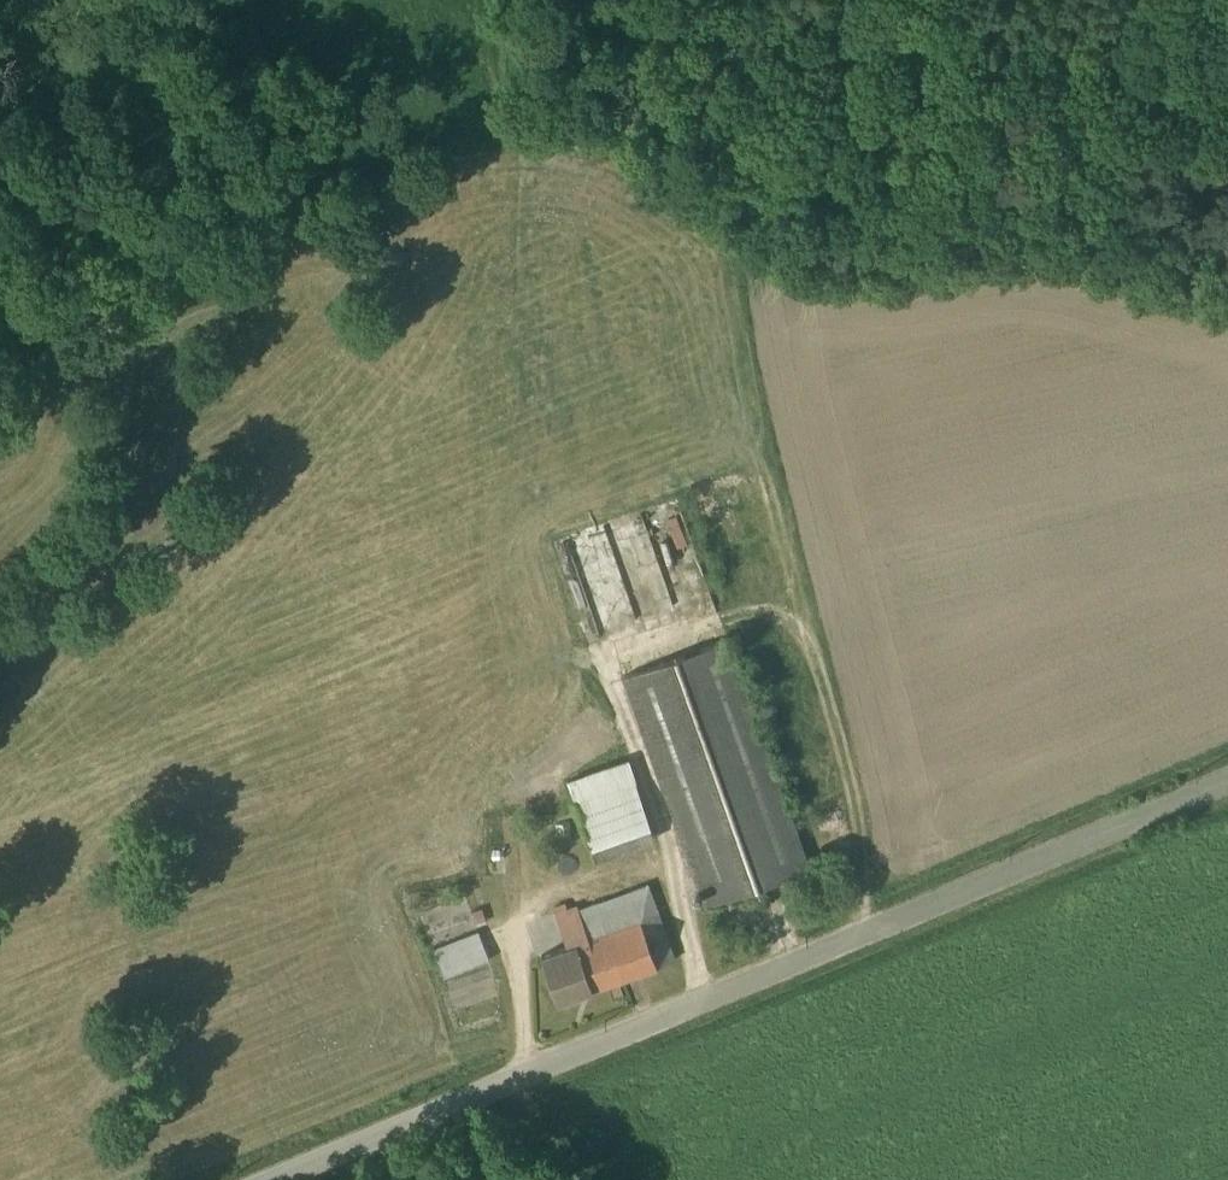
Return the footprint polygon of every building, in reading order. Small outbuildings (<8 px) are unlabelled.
[(622,583),(661,569),(642,518),(604,532),(622,583)] [(709,909),(807,874),(723,643),(624,679),(709,909)] [(654,838),(625,759),(563,781),(592,861),(654,838)] [(556,1003),(673,963),(647,885),(569,912),(565,900),(549,905),(563,946),(539,955),(556,1003)] [(429,944),(441,974),(487,956),(475,926),(429,944)]
